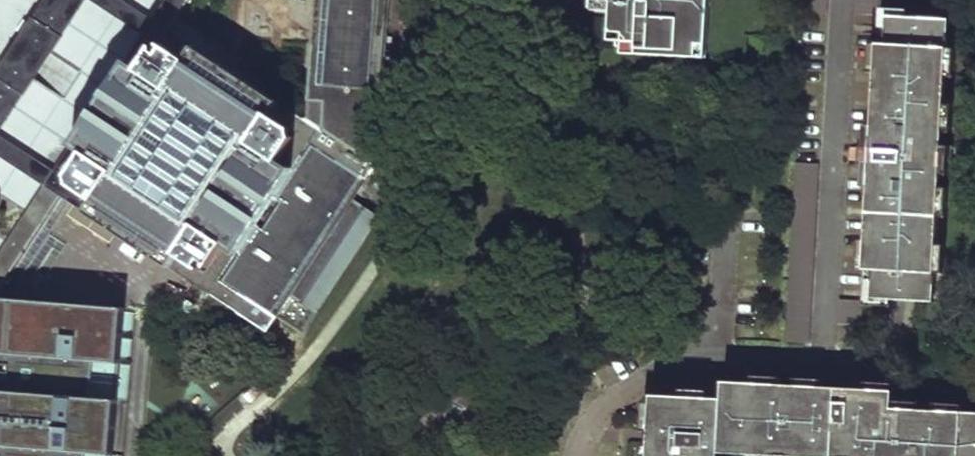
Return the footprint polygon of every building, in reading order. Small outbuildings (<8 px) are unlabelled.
[(7,49),(0,61),(0,133),(40,71),(84,3),(139,38),(94,108),(53,171),(0,137),(0,284),(56,197),(267,331),(377,161),(388,0),(314,0),(306,118),(167,29),(185,0),(39,0),(7,49)] [(608,37),(616,37),(616,42),(623,42),(622,48),(707,53),(709,0),(611,0),(608,37)] [(942,6),(879,2),(877,35),(868,34),(866,62),(865,91),(864,106),(861,142),(871,142),(870,161),(860,159),(859,187),(858,203),(856,233),(855,265),(865,265),(864,289),(872,290),(928,293),(929,267),(931,237),(932,206),(934,179),(934,167),(925,166),(927,139),(936,139),(936,125),(937,96),(939,69),(941,37),(942,6)] [(877,35),(879,2),(869,2),(868,34),(877,35)] [(866,62),(868,34),(858,33),(857,61),(866,62)] [(949,71),(950,38),(941,37),(939,69),(949,71)] [(864,106),(865,91),(854,90),(854,106),(864,106)] [(945,126),(947,97),(937,96),(936,125),(945,126)] [(864,106),(854,106),(853,142),(861,142),(864,106)] [(943,167),(945,140),(936,139),(927,139),(925,166),(934,167),(943,167)] [(870,161),(871,142),(861,142),(860,159),(870,161)] [(810,149),(786,148),(777,331),(800,333),(810,149)] [(859,187),(860,159),(851,158),(850,186),(859,187)] [(941,207),(942,179),(934,179),(932,206),(941,207)] [(858,203),(859,187),(850,186),(849,203),(858,203)] [(855,265),(856,233),(847,233),(847,264),(855,265)] [(939,268),(939,237),(931,237),(929,267),(939,268)] [(871,297),(872,290),(864,289),(865,265),(855,265),(853,296),(871,297)] [(106,306),(0,298),(0,455),(95,455),(106,306)] [(840,301),(840,325),(861,324),(861,301),(840,301)] [(106,306),(95,455),(109,455),(120,313),(120,307),(106,306)] [(782,372),(757,371),(756,380),(782,382),(782,372)] [(840,376),(810,374),(810,384),(839,385),(840,376)] [(895,378),(867,377),(866,387),(895,388),(895,378)] [(653,396),(653,403),(651,432),(662,432),(662,446),(651,446),(650,455),(719,455),(719,449),(739,451),(739,455),(974,455),(974,408),(966,408),(938,407),(918,406),(894,404),(894,396),(895,388),(866,387),(866,399),(854,398),(855,386),(839,385),(810,384),(782,382),(756,380),(728,379),(727,401),(712,400),(682,398),(653,396)] [(866,387),(855,386),(854,398),(866,399),(866,387)] [(713,391),(682,390),(682,398),(712,400),(713,391)] [(894,404),(918,406),(919,397),(894,396),(894,404)] [(966,400),(938,399),(938,407),(966,408),(966,400)] [(653,403),(643,403),(641,432),(651,432),(653,403)] [(662,432),(651,432),(651,446),(662,446),(662,432)] [(640,445),(640,455),(650,455),(651,446),(640,445)]
